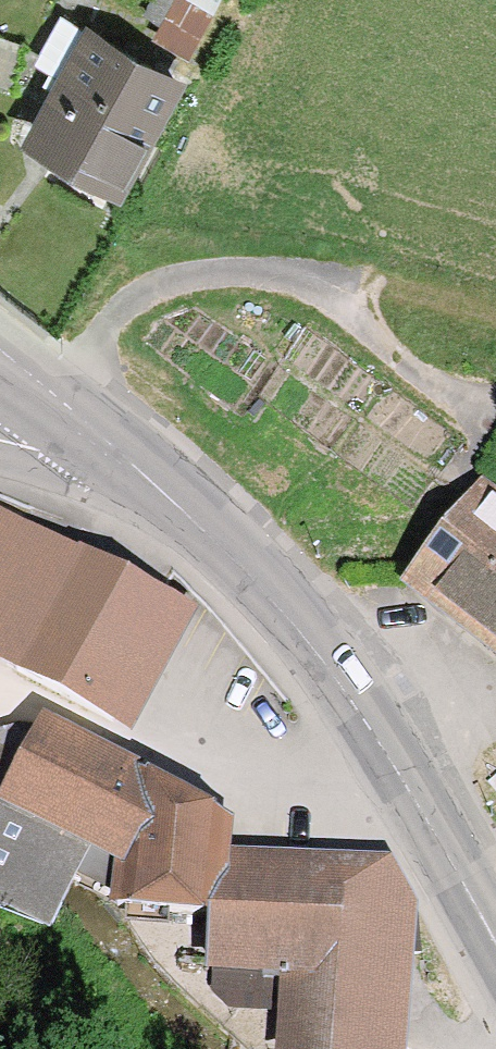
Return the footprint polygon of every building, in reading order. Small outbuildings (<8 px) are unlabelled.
[(153,22),(202,45),(222,2),(217,0),(164,0),(153,22)] [(27,155),(132,215),(204,91),(98,31),(27,155)] [(421,605),(495,667),(495,513),(421,605)] [(0,517),(0,674),(154,750),(216,625),(0,517)] [(207,923),(237,856),(239,837),(43,721),(1,806),(83,839),(118,850),(109,918),(207,923)] [(83,839),(1,806),(0,805),(0,901),(47,918),(83,839)] [(415,860),(237,856),(207,923),(207,978),(281,985),(276,1048),(409,1048),(415,860)]
